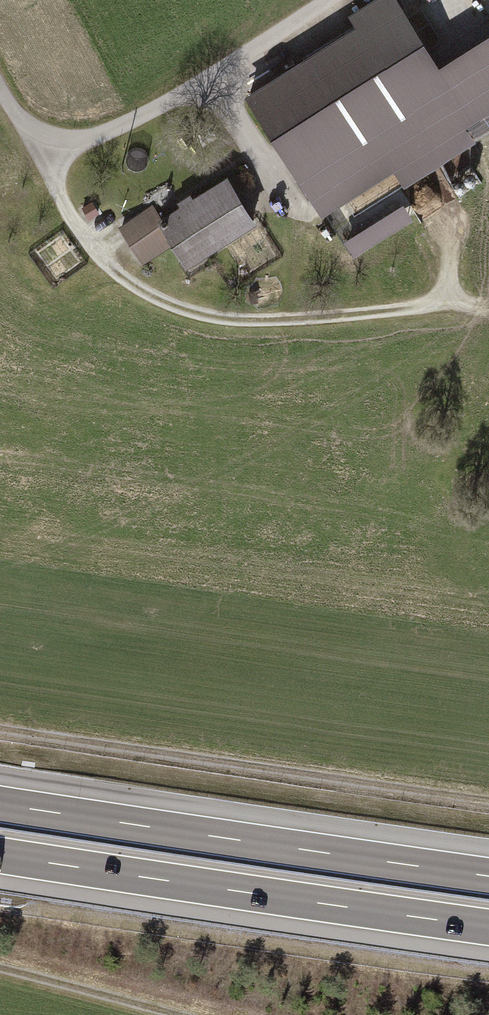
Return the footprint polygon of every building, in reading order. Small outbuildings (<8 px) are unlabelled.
[(250,93),(325,212),(393,170),(403,185),(475,139),(465,124),(472,119),(437,64),(396,0),(374,0),(358,10),(357,22),(358,25),(250,93)] [(437,64),(472,119),(488,108),(488,31),(437,64)] [(153,207),(122,226),(141,257),(171,238),(186,261),(252,219),(227,179),(193,200),(190,195),(179,202),(182,207),(161,220),(153,207)] [(409,200),(345,239),(354,254),(419,216),(409,200)] [(89,201),(81,206),(86,215),(94,211),(89,201)]
